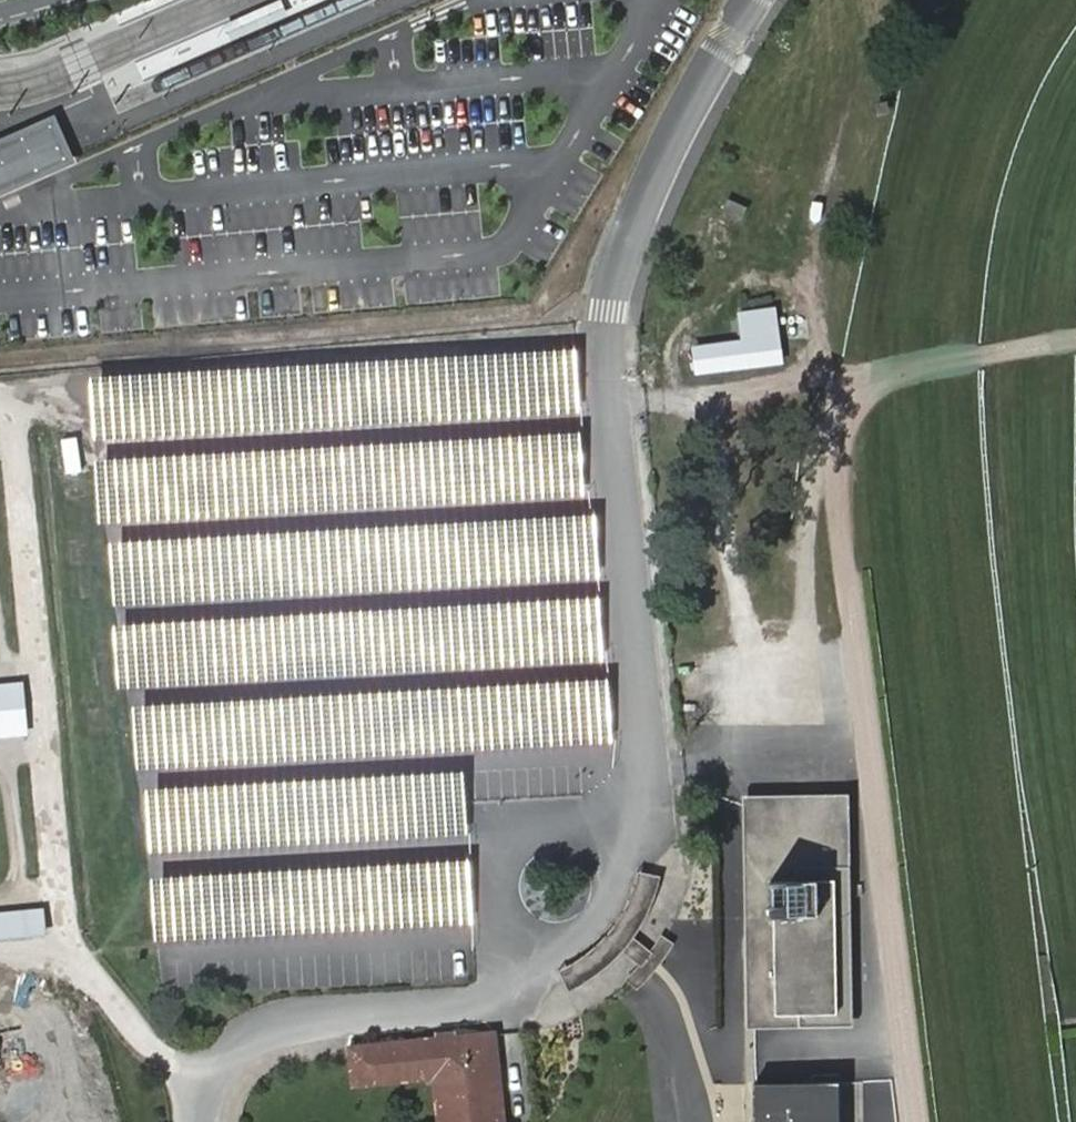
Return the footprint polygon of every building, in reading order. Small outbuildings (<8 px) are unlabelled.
[(283,0),(282,0),(226,25),(233,42),(290,17),(283,0)] [(0,148),(0,189),(68,159),(53,125),(0,148)] [(736,338),(687,345),(692,377),(780,364),(772,305),(732,311),(736,338)] [(101,360),(130,359),(128,323),(99,324),(101,360)] [(26,730),(22,685),(0,687),(0,733),(26,730)] [(856,1024),(852,792),(747,794),(750,1026),(856,1024)] [(629,947),(636,937),(638,934),(642,929),(645,924),(647,919),(648,918),(651,913),(653,907),(656,901),(659,892),(662,878),(663,875),(641,870),(639,878),(636,888),(632,896),(627,907),(622,916),(618,922),(615,925),(610,932),(609,933),(602,941),(595,947),(590,951),(583,956),(575,962),(568,965),(562,968),(570,990),(576,988),(584,984),(590,980),(598,975),(612,964),(621,956),(625,950),(629,947)] [(44,931),(42,909),(0,913),(0,935),(44,931)] [(653,949),(641,963),(640,964),(635,971),(628,978),(632,981),(639,987),(648,979),(656,969),(663,960),(670,952),(676,943),(676,942),(666,936),(663,934),(657,942),(653,949)] [(653,949),(636,937),(629,947),(625,950),(641,963),(653,949)] [(476,1068),(500,1064),(496,1031),(435,1037),(438,1069),(444,1121),(482,1121),(476,1068)] [(358,1079),(438,1069),(435,1037),(355,1046),(358,1079)] [(500,1064),(476,1068),(482,1121),(507,1121),(500,1064)] [(842,1081),(757,1083),(758,1121),(842,1121),(842,1081)]
